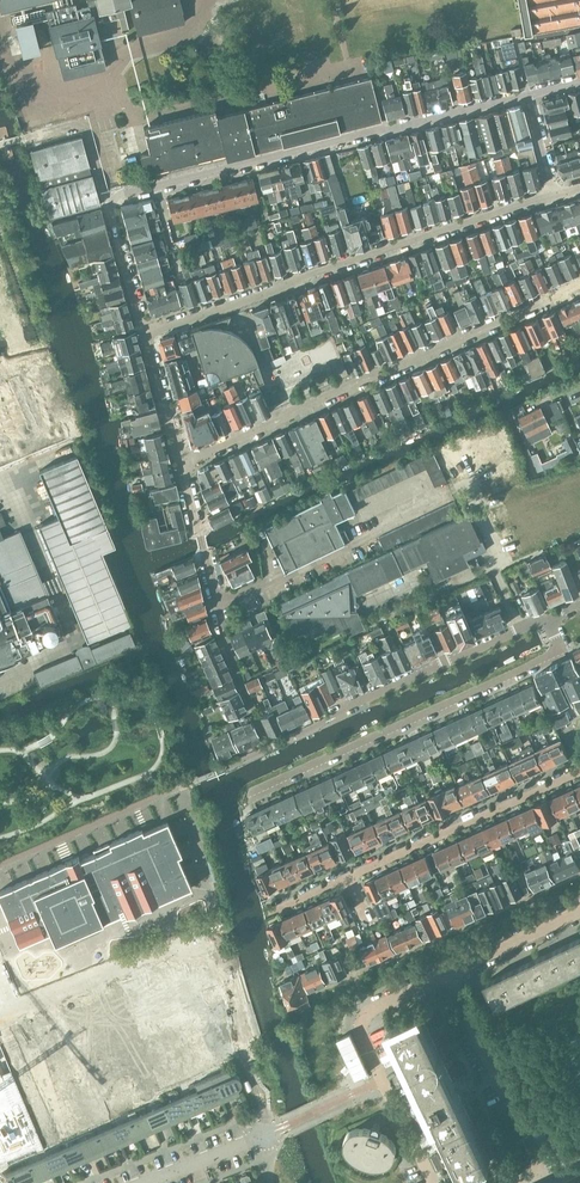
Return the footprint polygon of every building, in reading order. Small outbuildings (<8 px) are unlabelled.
[(1,8),(32,0),(0,0),(0,4),(1,8)] [(99,8),(100,8),(103,22),(119,18),(122,32),(129,30),(122,2),(129,1),(134,23),(135,23),(138,34),(184,22),(181,11),(182,11),(179,0),(97,0),(99,8)] [(515,4),(518,3),(523,34),(536,32),(537,37),(563,32),(562,27),(579,24),(579,0),(514,0),(515,4)] [(93,14),(84,16),(79,18),(75,3),(46,11),(50,25),(49,25),(57,54),(64,78),(105,67),(99,43),(100,43),(93,14)] [(34,18),(17,22),(23,53),(41,49),(34,18)] [(571,48),(578,76),(579,76),(579,31),(565,35),(569,48),(571,47),(571,48)] [(525,50),(524,44),(524,41),(522,42),(521,39),(517,40),(518,42),(518,45),(520,51),(525,50)] [(500,44),(501,48),(512,87),(512,88),(523,85),(519,66),(518,66),(512,42),(500,44)] [(441,50),(442,55),(445,66),(452,64),(450,58),(455,57),(453,48),(441,50)] [(512,87),(501,48),(496,50),(502,70),(495,72),(500,90),(512,87)] [(428,52),(428,58),(429,61),(442,59),(440,50),(428,52)] [(550,52),(545,54),(551,77),(562,74),(558,56),(552,57),(550,52)] [(569,53),(558,56),(562,74),(574,72),(569,53)] [(542,60),(535,62),(539,80),(551,77),(545,54),(541,55),(542,60)] [(405,57),(407,67),(413,66),(413,64),(416,63),(415,58),(413,58),(412,55),(405,57)] [(477,57),(477,58),(486,94),(498,91),(493,72),(486,74),(481,56),(477,57)] [(393,59),(395,65),(405,63),(404,57),(393,59)] [(486,94),(477,58),(472,59),(477,77),(469,78),(474,97),(486,94)] [(391,59),(382,61),(384,73),(394,71),(391,59)] [(539,80),(535,62),(528,63),(526,59),(522,60),(523,64),(528,83),(539,80)] [(382,64),(372,66),(375,75),(384,73),(382,64)] [(468,82),(466,72),(452,75),(453,82),(454,86),(458,101),(472,98),(468,82)] [(412,75),(408,76),(417,112),(426,109),(420,88),(414,89),(414,86),(415,86),(415,87),(421,85),(418,76),(413,77),(412,75)] [(442,86),(435,87),(440,106),(453,103),(445,75),(440,77),(442,86)] [(417,112),(408,76),(404,78),(407,91),(403,92),(408,114),(417,112)] [(152,160),(154,171),(225,153),(226,160),(282,146),(285,145),(296,142),(299,142),(299,141),(310,138),(310,139),(313,138),(312,138),(324,135),(326,134),(337,131),(338,132),(340,131),(381,120),(375,96),(381,94),(379,87),(373,89),(370,77),(216,116),(214,109),(143,127),(145,134),(149,152),(140,154),(142,162),(152,160)] [(440,106),(435,87),(429,89),(427,80),(421,82),(428,109),(440,106)] [(391,83),(388,84),(396,117),(405,115),(400,95),(394,96),(391,83)] [(396,117),(388,84),(383,85),(387,98),(381,99),(387,119),(396,117)] [(573,115),(579,113),(579,94),(579,91),(567,94),(573,115)] [(544,115),(564,109),(569,108),(565,94),(542,100),(540,102),(544,115)] [(519,105),(506,109),(517,149),(532,145),(522,107),(519,105)] [(478,116),(488,151),(501,147),(503,153),(517,149),(506,109),(478,116)] [(564,109),(544,115),(547,125),(567,119),(564,109)] [(488,151),(478,116),(473,118),(472,118),(459,121),(468,156),(488,151)] [(574,120),(567,122),(547,127),(551,140),(571,134),(569,126),(575,124),(574,120)] [(457,122),(448,124),(455,150),(464,148),(457,122)] [(448,124),(440,126),(445,147),(446,152),(455,150),(448,124)] [(429,155),(433,167),(434,169),(440,167),(436,153),(438,152),(437,149),(445,147),(440,126),(425,130),(430,149),(428,150),(430,155),(429,155)] [(434,169),(433,167),(426,169),(420,151),(426,150),(420,131),(409,134),(422,176),(427,175),(428,176),(435,174),(434,169)] [(407,134),(397,137),(406,169),(411,167),(408,157),(413,155),(407,134)] [(49,218),(62,214),(100,204),(99,202),(98,202),(91,177),(92,177),(92,175),(91,175),(89,166),(89,163),(88,164),(82,139),(81,137),(30,151),(38,180),(39,179),(41,189),(49,218)] [(406,169),(397,137),(385,140),(391,161),(397,160),(400,170),(406,169)] [(383,140),(370,144),(375,163),(374,163),(375,164),(388,161),(383,140)] [(375,163),(370,144),(357,147),(362,168),(369,166),(373,181),(379,180),(375,164),(374,163),(375,163)] [(577,151),(576,149),(565,153),(567,160),(563,161),(558,144),(553,145),(554,150),(556,158),(557,162),(560,176),(564,178),(579,173),(579,162),(577,151)] [(518,158),(528,155),(531,167),(521,169),(527,190),(543,185),(537,163),(532,145),(516,149),(518,158)] [(506,155),(500,158),(511,195),(525,191),(518,169),(512,171),(506,155)] [(312,159),(321,190),(323,189),(324,192),(330,190),(320,156),(312,159)] [(321,158),(326,175),(335,206),(345,203),(338,180),(337,181),(330,156),(321,158)] [(511,195),(500,158),(493,160),(498,176),(491,178),(497,199),(511,195)] [(317,191),(321,190),(312,159),(303,161),(310,182),(314,181),(317,191)] [(299,162),(288,165),(296,196),(301,195),(298,182),(304,180),(299,162)] [(288,165),(278,167),(283,186),(287,185),(291,199),(297,197),(296,196),(288,165)] [(476,166),(468,168),(479,205),(493,201),(487,179),(480,181),(476,166)] [(278,167),(268,170),(276,201),(281,200),(278,187),(283,186),(278,167)] [(479,205),(468,168),(461,170),(466,186),(459,188),(466,210),(479,205)] [(447,195),(452,215),(464,211),(451,169),(439,172),(444,188),(452,186),(454,193),(447,195)] [(276,201),(268,170),(258,172),(262,191),(268,189),(271,202),(276,201)] [(379,179),(381,187),(395,183),(394,176),(379,179)] [(252,178),(239,181),(245,203),(258,199),(252,178)] [(245,203),(239,181),(226,185),(231,206),(245,203)] [(403,182),(405,190),(415,227),(426,223),(421,204),(413,206),(412,204),(414,203),(409,188),(411,187),(409,181),(403,182)] [(429,182),(439,219),(451,215),(445,197),(437,199),(436,197),(438,196),(433,181),(429,182)] [(399,192),(405,190),(403,182),(397,184),(399,192)] [(423,203),(428,222),(439,219),(429,182),(424,184),(428,199),(430,199),(431,201),(423,203)] [(388,191),(400,232),(413,227),(408,208),(401,210),(396,194),(398,194),(396,184),(387,187),(388,191)] [(223,185),(210,189),(215,210),(228,207),(223,185)] [(215,210),(210,189),(197,192),(202,213),(215,210)] [(400,232),(388,191),(384,192),(386,198),(383,199),(387,214),(380,216),(386,236),(400,232)] [(194,193),(181,196),(186,217),(199,214),(194,193)] [(186,217),(181,196),(168,199),(173,220),(186,217)] [(569,202),(578,232),(579,232),(579,198),(569,202)] [(121,207),(123,216),(153,208),(152,202),(142,204),(142,201),(121,207)] [(569,202),(557,206),(564,226),(570,224),(573,234),(578,232),(569,202)] [(335,207),(342,228),(344,227),(350,247),(356,245),(356,247),(368,243),(367,242),(372,240),(372,241),(373,241),(378,239),(379,238),(384,236),(380,223),(375,224),(374,222),(370,223),(368,218),(367,218),(366,216),(350,220),(345,203),(335,207)] [(292,207),(293,213),(302,211),(300,205),(292,207)] [(557,206),(546,209),(556,241),(561,240),(557,228),(564,226),(557,206)] [(123,216),(126,225),(156,217),(153,208),(123,216)] [(286,208),(278,210),(280,217),(280,216),(288,214),(286,208)] [(319,210),(322,218),(333,255),(346,250),(340,229),(339,229),(338,225),(330,227),(326,214),(327,214),(325,208),(319,210)] [(62,244),(66,254),(66,255),(86,249),(92,247),(110,242),(101,209),(52,222),(62,244)] [(556,241),(546,209),(534,213),(541,233),(547,231),(551,243),(556,241)] [(280,217),(278,210),(278,211),(278,212),(268,215),(269,220),(280,217)] [(304,215),(308,226),(318,260),(331,255),(325,235),(318,237),(314,224),(310,212),(304,215)] [(518,218),(528,250),(529,254),(531,253),(530,251),(536,249),(532,236),(538,234),(532,214),(518,218)] [(242,219),(245,229),(257,226),(254,216),(242,219)] [(126,225),(128,234),(158,225),(156,217),(126,225)] [(516,219),(504,223),(511,243),(523,239),(516,219)] [(511,243),(504,223),(492,227),(499,247),(511,243)] [(213,228),(216,238),(228,234),(225,224),(213,228)] [(158,225),(128,234),(131,242),(151,236),(150,232),(159,230),(158,225)] [(318,260),(308,226),(301,228),(305,241),(299,243),(305,264),(318,260)] [(282,240),(283,247),(290,269),(303,265),(293,228),(286,230),(288,238),(282,240)] [(490,228),(478,232),(489,266),(495,264),(491,250),(497,248),(490,228)] [(247,235),(245,229),(233,233),(235,239),(247,235)] [(184,236),(187,246),(199,242),(196,232),(184,236)] [(489,266),(478,232),(465,236),(472,256),(478,254),(484,273),(490,270),(489,266)] [(235,239),(233,233),(222,237),(224,242),(235,239)] [(131,244),(133,251),(165,242),(163,234),(161,234),(162,240),(153,243),(152,238),(131,244)] [(224,242),(222,237),(210,240),(212,247),(223,244),(223,243),(224,242)] [(448,242),(460,276),(462,282),(469,279),(462,261),(469,258),(462,237),(448,242)] [(113,252),(110,242),(92,247),(93,255),(94,258),(113,252)] [(133,251),(136,260),(157,254),(155,251),(165,248),(164,247),(167,247),(165,242),(133,251)] [(209,246),(208,242),(196,245),(200,255),(203,254),(201,248),(208,246),(209,246)] [(265,243),(274,274),(286,271),(280,251),(274,253),(270,242),(265,243)] [(449,265),(453,279),(460,276),(448,242),(435,246),(442,268),(449,265)] [(198,258),(199,260),(201,259),(200,255),(196,245),(196,244),(191,246),(194,257),(196,256),(197,259),(198,258)] [(263,247),(252,251),(261,279),(272,275),(266,255),(263,247)] [(510,263),(516,261),(517,261),(516,259),(515,255),(512,247),(505,249),(510,263)] [(431,248),(420,251),(433,290),(444,287),(444,285),(442,278),(435,281),(431,270),(438,268),(431,248)] [(66,255),(66,254),(66,255),(70,266),(89,260),(88,256),(86,249),(66,255)] [(528,250),(515,255),(516,259),(522,256),(529,254),(528,250)] [(261,279),(252,251),(246,253),(248,261),(243,262),(250,283),(261,279)] [(433,290),(420,251),(408,255),(415,275),(422,273),(425,282),(429,292),(433,290)] [(136,260),(138,269),(167,261),(165,256),(167,255),(167,253),(157,256),(157,254),(136,260)] [(531,253),(529,254),(522,256),(538,291),(550,286),(541,268),(544,266),(540,258),(536,260),(539,268),(535,270),(529,256),(532,255),(531,253)] [(560,254),(555,256),(565,279),(579,273),(570,254),(561,258),(560,254)] [(98,270),(116,265),(113,255),(95,260),(98,270)] [(394,260),(405,290),(407,296),(413,294),(407,278),(413,276),(406,256),(394,260)] [(517,261),(516,261),(517,264),(519,263),(524,275),(518,278),(526,297),(538,291),(522,256),(516,259),(517,261)] [(565,279),(555,256),(550,258),(552,263),(544,266),(552,285),(565,279)] [(233,257),(227,259),(236,287),(248,283),(241,263),(236,265),(233,257)] [(236,287),(227,259),(221,261),(223,269),(218,271),(225,291),(236,287)] [(399,292),(405,290),(394,260),(383,264),(390,284),(395,282),(399,292)] [(138,269),(141,277),(161,271),(161,268),(168,266),(167,261),(138,269)] [(178,283),(186,305),(200,300),(187,263),(181,265),(186,281),(178,283)] [(90,284),(93,283),(119,275),(116,265),(98,270),(99,276),(85,280),(78,282),(80,287),(90,284)] [(208,265),(202,268),(211,296),(223,292),(216,272),(211,273),(208,265)] [(373,269),(370,270),(377,289),(384,286),(388,298),(394,296),(383,265),(378,267),(377,266),(373,267),(373,269)] [(497,269),(499,272),(512,303),(523,298),(515,279),(508,282),(501,267),(497,269)] [(211,296),(202,268),(196,270),(198,278),(193,279),(200,300),(211,296)] [(161,271),(141,277),(143,287),(164,280),(163,277),(164,276),(170,274),(169,269),(161,271)] [(377,289),(370,270),(368,270),(366,269),(363,271),(362,272),(357,274),(368,305),(373,303),(369,291),(377,289)] [(499,286),(493,289),(501,308),(512,303),(499,272),(494,274),(499,286)] [(342,278),(357,322),(358,324),(363,322),(355,298),(362,296),(354,274),(342,278)] [(93,283),(96,295),(122,287),(119,275),(93,283)] [(168,282),(164,283),(171,309),(181,306),(173,278),(167,280),(168,282)] [(351,324),(357,322),(342,278),(330,282),(337,304),(344,302),(351,324)] [(501,308),(493,289),(486,292),(479,278),(473,280),(479,295),(488,314),(501,308)] [(455,284),(453,279),(445,282),(447,287),(455,284)] [(328,282),(316,287),(326,317),(332,332),(339,329),(334,316),(330,304),(335,303),(328,282)] [(158,285),(154,287),(161,313),(171,309),(164,283),(158,285)] [(122,287),(96,295),(99,307),(107,304),(126,299),(122,287)] [(161,313),(154,287),(149,288),(151,295),(146,297),(151,316),(161,313)] [(326,317),(316,287),(306,290),(307,293),(298,296),(306,319),(311,334),(322,330),(318,320),(326,317)] [(459,290),(472,320),(472,321),(485,315),(476,295),(469,298),(465,287),(459,290)] [(428,296),(432,305),(444,333),(456,328),(448,310),(444,311),(442,305),(447,303),(441,290),(428,296)] [(472,320),(459,290),(453,293),(459,307),(453,309),(460,326),(472,320)] [(282,300),(296,340),(298,347),(311,343),(309,336),(301,338),(295,320),(303,318),(295,296),(294,296),(292,295),(288,296),(286,298),(287,299),(282,300)] [(557,309),(564,325),(572,322),(579,339),(579,299),(557,309)] [(290,342),(296,340),(282,300),(278,302),(278,301),(275,300),(271,302),(270,304),(269,305),(277,328),(285,325),(288,336),(290,342)] [(105,314),(106,320),(130,313),(126,301),(110,305),(112,312),(105,314)] [(254,327),(261,346),(266,361),(273,359),(268,346),(270,345),(269,343),(267,335),(276,332),(275,328),(267,305),(265,305),(263,304),(259,306),(258,308),(257,308),(252,310),(257,326),(254,327)] [(400,307),(403,312),(418,345),(430,340),(421,321),(415,324),(409,311),(408,311),(405,304),(400,307)] [(444,333),(432,305),(426,307),(431,318),(424,321),(432,339),(444,333)] [(541,316),(542,319),(551,337),(555,347),(562,344),(557,333),(563,330),(555,310),(541,316)] [(403,327),(398,329),(407,350),(418,345),(403,312),(397,315),(403,327)] [(130,313),(106,320),(96,323),(97,327),(115,322),(117,331),(133,326),(130,313)] [(230,316),(190,329),(209,383),(236,372),(250,366),(259,386),(260,386),(258,381),(263,379),(260,371),(256,359),(252,350),(246,342),(239,335),(229,330),(228,331),(224,329),(225,327),(230,316)] [(380,338),(377,339),(386,359),(397,354),(388,334),(379,316),(369,320),(371,324),(372,323),(374,328),(370,330),(373,336),(378,334),(380,338)] [(533,345),(551,337),(542,319),(538,321),(537,318),(524,324),(533,345)] [(393,332),(388,334),(397,354),(407,350),(398,329),(393,319),(388,321),(393,332)] [(509,331),(517,350),(523,363),(530,360),(530,359),(525,347),(528,346),(519,326),(509,331)] [(344,328),(341,329),(341,331),(332,335),(335,342),(349,337),(348,334),(347,335),(344,328)] [(189,329),(176,334),(182,351),(187,351),(190,350),(196,348),(189,329)] [(99,341),(103,353),(116,349),(118,354),(140,348),(135,331),(113,337),(114,342),(107,344),(106,339),(99,341)] [(509,331),(497,336),(508,359),(511,366),(515,364),(513,358),(511,352),(517,350),(509,331)] [(160,340),(158,342),(174,397),(196,388),(194,382),(186,359),(182,359),(173,335),(160,340)] [(497,336),(486,341),(499,371),(504,369),(501,362),(508,359),(497,336)] [(360,347),(354,349),(363,370),(374,365),(361,337),(356,339),(360,347)] [(311,347),(316,361),(338,352),(332,338),(311,347)] [(386,359),(377,339),(367,344),(376,364),(382,361),(386,359)] [(486,341),(475,346),(485,368),(491,381),(496,379),(493,374),(499,371),(486,341)] [(475,346),(464,351),(480,387),(485,384),(479,371),(485,368),(475,346)] [(105,369),(107,368),(142,358),(140,349),(118,356),(119,360),(106,363),(106,361),(103,362),(105,369)] [(363,370),(354,349),(343,354),(352,375),(363,370)] [(480,387),(464,351),(453,356),(461,373),(463,378),(464,378),(469,375),(475,389),(480,387)] [(553,355),(558,366),(562,364),(561,362),(562,362),(561,361),(566,359),(563,351),(558,354),(558,353),(553,355)] [(270,360),(273,367),(286,361),(284,355),(270,360)] [(538,356),(530,359),(530,360),(523,363),(527,373),(530,379),(530,380),(546,373),(538,356)] [(459,374),(451,357),(439,362),(453,392),(458,390),(455,383),(464,379),(464,378),(463,378),(461,373),(459,374)] [(142,358),(107,368),(109,372),(122,368),(123,373),(145,366),(142,358)] [(437,363),(425,368),(438,399),(445,396),(442,389),(448,387),(437,363)] [(245,386),(258,416),(270,412),(250,366),(236,372),(240,379),(248,376),(251,383),(245,386)] [(107,383),(108,387),(147,377),(145,368),(123,374),(124,379),(107,383)] [(438,399),(425,368),(412,374),(420,393),(426,390),(435,410),(442,407),(438,399)] [(69,445),(42,369),(0,383),(0,470),(69,445)] [(504,369),(499,371),(504,381),(508,379),(504,369)] [(527,373),(516,378),(519,384),(530,379),(527,373)] [(398,381),(412,413),(417,411),(418,410),(412,397),(418,394),(410,375),(398,381)] [(147,377),(108,387),(110,393),(113,392),(113,391),(127,387),(128,391),(150,385),(147,377)] [(206,377),(197,380),(199,386),(208,384),(206,377)] [(396,381),(384,387),(401,423),(406,421),(398,403),(405,400),(396,381)] [(233,385),(228,387),(244,423),(257,417),(247,396),(240,399),(233,385)] [(113,399),(115,406),(152,396),(150,387),(128,393),(129,397),(118,400),(118,398),(113,399)] [(244,423),(228,387),(224,389),(230,403),(223,407),(232,428),(244,423)] [(401,423),(384,387),(372,392),(381,411),(387,408),(395,426),(401,423)] [(196,389),(178,396),(182,410),(201,401),(196,389)] [(369,426),(372,432),(372,433),(378,430),(372,416),(377,413),(368,394),(357,399),(369,426)] [(152,396),(115,406),(114,406),(115,410),(131,406),(133,410),(155,404),(152,396)] [(207,400),(203,402),(209,415),(214,413),(212,409),(211,409),(207,400)] [(353,401),(342,405),(351,425),(362,420),(353,401)] [(209,415),(203,402),(194,406),(197,412),(203,409),(205,413),(194,418),(190,410),(183,414),(188,435),(190,443),(194,445),(202,442),(202,441),(217,434),(209,415)] [(351,425),(342,405),(331,410),(339,430),(341,430),(352,434),(350,438),(352,442),(356,444),(359,442),(351,425)] [(447,405),(442,407),(447,417),(452,415),(447,405)] [(121,420),(122,425),(158,416),(156,406),(134,412),(136,416),(121,420)] [(540,407),(518,417),(526,436),(549,425),(540,407)] [(222,409),(214,413),(209,415),(217,434),(218,435),(231,429),(222,409)] [(338,432),(329,411),(317,417),(330,446),(336,444),(332,435),(338,432)] [(417,411),(412,413),(420,430),(424,428),(418,414),(417,411)] [(158,416),(122,425),(123,431),(138,427),(140,431),(161,427),(158,416)] [(315,417),(301,424),(288,430),(304,465),(317,458),(331,452),(315,417)] [(403,428),(405,432),(407,437),(412,434),(409,425),(403,428)] [(372,432),(369,426),(363,428),(366,434),(372,432)] [(397,431),(401,439),(406,437),(402,428),(397,431)] [(505,429),(489,431),(491,447),(508,444),(505,429)] [(274,436),(283,455),(288,453),(294,466),(301,463),(286,431),(274,436)] [(146,448),(165,444),(162,432),(144,436),(146,448)] [(578,452),(571,436),(562,441),(569,456),(578,452)] [(271,437),(261,442),(276,474),(282,471),(276,458),(280,456),(271,437)] [(376,442),(380,449),(385,447),(382,439),(376,442)] [(276,474),(261,442),(252,446),(260,465),(265,463),(271,476),(276,474)] [(149,458),(149,460),(168,456),(165,444),(146,448),(148,455),(149,458)] [(248,448),(237,453),(252,485),(254,484),(253,482),(255,481),(253,474),(259,472),(257,467),(248,448)] [(421,457),(426,468),(429,474),(440,469),(440,468),(432,452),(421,457)] [(252,485),(237,453),(226,457),(233,473),(235,477),(240,487),(248,484),(249,486),(252,485)] [(334,458),(337,466),(346,461),(343,454),(334,458)] [(38,525),(87,640),(131,621),(102,551),(115,545),(77,455),(39,471),(58,516),(38,525)] [(150,465),(152,472),(171,468),(168,456),(149,460),(150,465)] [(226,457),(214,463),(219,474),(221,473),(223,478),(233,473),(226,457)] [(421,457),(415,460),(420,471),(426,468),(421,457)] [(142,467),(150,465),(149,460),(149,458),(142,459),(140,460),(142,467)] [(332,459),(321,464),(324,471),(335,465),(332,459)] [(131,462),(133,469),(140,467),(138,460),(131,462)] [(415,460),(409,462),(414,474),(420,471),(415,460)] [(409,462),(402,465),(408,477),(414,474),(409,462)] [(221,477),(219,474),(214,463),(198,470),(197,473),(200,480),(199,480),(202,486),(221,477)] [(301,463),(294,466),(297,472),(303,469),(301,463)] [(402,465),(396,468),(402,479),(408,477),(402,465)] [(171,468),(152,472),(155,484),(174,480),(171,468)] [(396,468),(390,471),(396,482),(402,479),(396,468)] [(440,469),(429,474),(432,480),(443,475),(440,469)] [(390,471),(384,474),(390,485),(396,482),(390,471)] [(384,474),(378,476),(384,488),(390,485),(384,474)] [(443,475),(432,480),(434,486),(446,481),(443,475)] [(378,476),(372,479),(378,491),(384,488),(378,476)] [(201,488),(206,500),(235,486),(232,479),(220,485),(218,480),(201,488)] [(372,479),(366,482),(372,494),(378,491),(372,479)] [(291,481),(283,484),(286,490),(294,486),(291,481)] [(366,482),(360,485),(366,497),(372,494),(366,482)] [(142,483),(132,485),(133,488),(133,492),(143,490),(142,483)] [(175,483),(143,491),(146,503),(178,496),(175,483)] [(286,490),(283,484),(272,490),(274,495),(286,490)] [(360,485),(354,488),(360,499),(366,497),(360,485)] [(235,486),(206,500),(212,511),(229,503),(227,498),(238,493),(235,486)] [(271,498),(266,487),(255,492),(255,494),(258,501),(262,501),(271,498)] [(360,499),(354,488),(348,490),(354,502),(360,499)] [(264,528),(285,572),(345,543),(345,542),(349,540),(344,529),(340,532),(335,522),(354,513),(356,512),(355,511),(344,490),(345,490),(344,489),(332,495),(329,490),(318,495),(321,500),(264,528)] [(245,499),(249,508),(256,505),(252,496),(245,499)] [(243,499),(240,500),(208,516),(213,528),(234,518),(231,513),(243,507),(242,505),(245,504),(243,499)] [(454,501),(449,504),(454,515),(460,512),(454,501)] [(449,504),(443,506),(448,518),(454,515),(449,504)] [(180,505),(140,516),(148,548),(188,538),(180,505)] [(443,506),(437,509),(442,521),(448,518),(443,506)] [(437,509),(431,512),(437,524),(442,521),(437,509)] [(431,512),(425,515),(431,526),(437,524),(431,512)] [(286,615),(296,637),(311,630),(313,636),(328,629),(331,635),(346,628),(349,635),(364,627),(358,614),(357,611),(353,611),(352,595),(357,595),(402,574),(401,572),(425,560),(435,581),(469,566),(466,559),(486,550),(480,537),(478,538),(476,535),(467,514),(460,517),(420,536),(346,570),(332,577),(333,578),(278,604),(282,613),(285,612),(286,614),(286,615)] [(425,515),(419,518),(425,529),(431,526),(425,515)] [(419,518),(413,520),(419,532),(425,529),(419,518)] [(413,520),(408,523),(413,535),(419,532),(413,520)] [(408,523),(402,526),(407,538),(413,535),(408,523)] [(402,526),(396,529),(401,540),(407,538),(402,526)] [(396,529),(390,532),(395,543),(401,540),(396,529)] [(61,639),(64,632),(20,530),(0,538),(0,665),(61,639)] [(390,532),(384,534),(390,546),(395,543),(390,532)] [(390,546),(384,534),(378,537),(384,549),(390,546)] [(220,560),(226,573),(248,563),(246,559),(251,557),(246,547),(220,560)] [(527,563),(532,574),(550,566),(545,555),(527,563)] [(193,557),(155,572),(157,577),(174,570),(177,578),(196,570),(193,557)] [(552,566),(559,583),(565,598),(578,592),(565,560),(552,566)] [(248,563),(226,573),(232,586),(254,576),(248,563)] [(517,567),(522,578),(532,573),(527,563),(517,567)] [(552,566),(550,566),(532,574),(535,579),(554,570),(552,566)] [(172,597),(200,586),(200,585),(197,572),(176,581),(179,588),(170,591),(172,597)] [(509,583),(514,594),(521,591),(516,580),(509,583)] [(565,598),(559,583),(554,586),(552,582),(549,583),(548,580),(540,584),(550,605),(565,598)] [(165,600),(171,613),(203,600),(200,586),(172,597),(171,597),(165,600)] [(521,595),(529,613),(547,606),(538,587),(521,595)] [(484,596),(478,598),(481,606),(485,605),(486,606),(488,605),(487,604),(488,604),(484,596)] [(481,606),(478,598),(471,601),(474,609),(475,609),(475,611),(477,610),(477,608),(481,606)] [(203,600),(171,613),(166,615),(169,621),(186,613),(189,620),(207,613),(203,600)] [(445,615),(458,644),(466,641),(471,639),(474,638),(458,601),(457,601),(458,603),(453,605),(455,611),(445,615)] [(418,613),(423,623),(441,615),(436,604),(418,613)] [(499,606),(484,613),(492,630),(506,623),(499,606)] [(492,630),(484,613),(469,620),(477,636),(492,630)] [(259,622),(252,625),(261,645),(273,640),(261,614),(256,616),(259,622)] [(210,628),(209,624),(207,624),(204,618),(185,625),(191,639),(210,631),(210,630),(210,628)] [(394,624),(396,629),(409,624),(406,618),(394,624)] [(242,620),(237,622),(250,650),(261,645),(252,625),(246,628),(242,620)] [(250,650),(237,622),(233,624),(236,633),(229,636),(239,656),(250,650)] [(446,625),(432,631),(441,652),(455,646),(446,625)] [(382,632),(380,627),(370,631),(372,636),(382,632)] [(412,632),(415,638),(425,659),(437,654),(428,634),(422,637),(418,629),(412,632)] [(78,648),(75,650),(77,654),(34,672),(40,686),(136,645),(130,631),(90,648),(89,645),(85,645),(81,646),(78,648)] [(389,633),(385,635),(400,670),(410,665),(401,644),(396,647),(389,633)] [(385,651),(380,654),(389,675),(400,670),(385,635),(379,638),(385,651)] [(194,645),(199,655),(218,647),(213,637),(194,645)] [(425,659),(415,638),(403,644),(412,665),(425,659)] [(181,653),(183,658),(193,649),(191,644),(181,653)] [(199,655),(203,665),(222,657),(218,647),(199,655)] [(389,675),(380,654),(379,653),(374,656),(372,651),(360,656),(362,661),(361,661),(364,667),(370,680),(373,682),(389,675)] [(203,665),(208,675),(227,666),(222,657),(203,665)] [(579,673),(579,672),(572,658),(559,664),(558,663),(549,667),(550,668),(536,674),(543,689),(545,693),(541,695),(550,716),(555,713),(554,711),(568,704),(567,702),(574,699),(579,711),(579,675),(579,673)] [(366,684),(357,664),(349,668),(345,661),(333,667),(346,694),(366,684)] [(274,670),(277,675),(278,678),(284,675),(291,691),(296,689),(290,675),(296,673),(295,671),(293,666),(287,669),(285,665),(274,670)] [(227,666),(208,675),(212,685),(231,676),(227,666)] [(330,667),(322,671),(332,690),(340,686),(330,667)] [(245,683),(249,692),(263,686),(258,677),(245,683)] [(196,694),(195,695),(197,699),(215,691),(218,698),(237,690),(232,679),(208,689),(196,694)] [(324,681),(313,686),(305,689),(303,685),(299,687),(312,715),(324,710),(323,707),(334,702),(324,681)] [(206,684),(194,690),(196,694),(208,689),(206,684)] [(526,688),(521,690),(529,707),(541,701),(533,684),(532,685),(531,684),(525,686),(526,688)] [(514,693),(509,695),(517,712),(529,707),(521,690),(520,690),(519,689),(514,692),(514,693)] [(219,700),(224,710),(243,701),(238,691),(219,700)] [(297,704),(289,708),(296,723),(309,717),(299,695),(294,697),(297,704)] [(498,700),(497,701),(505,718),(517,712),(509,695),(504,698),(503,697),(498,699),(498,700)] [(262,699),(269,713),(273,711),(272,707),(267,697),(262,699)] [(243,701),(224,710),(228,720),(247,711),(243,701)] [(505,718),(497,701),(492,703),(492,702),(486,704),(486,706),(485,706),(493,723),(505,718)] [(200,708),(203,714),(214,709),(211,703),(200,708)] [(289,708),(281,712),(278,705),(272,707),(273,711),(282,729),(296,723),(289,708)] [(476,711),(471,713),(479,730),(491,724),(483,707),(482,708),(481,707),(475,709),(476,711)] [(273,711),(269,713),(260,717),(269,735),(282,729),(273,711)] [(551,718),(556,728),(570,721),(566,711),(551,718)] [(464,716),(459,718),(467,735),(479,730),(471,713),(470,713),(469,712),(464,715),(464,716)] [(246,722),(241,725),(249,744),(260,739),(249,715),(244,718),(246,722)] [(535,720),(537,725),(545,722),(543,717),(535,720)] [(448,723),(447,724),(455,741),(467,735),(459,718),(454,721),(453,719),(448,722),(448,723)] [(226,723),(228,727),(239,749),(249,744),(241,725),(235,727),(232,720),(226,723)] [(524,727),(526,733),(535,729),(533,723),(524,727)] [(540,726),(541,728),(543,733),(544,733),(544,734),(550,732),(546,723),(540,726)] [(455,741),(447,724),(442,726),(441,725),(436,727),(436,729),(435,729),(443,746),(455,741)] [(500,731),(504,739),(512,735),(509,728),(500,731)] [(426,733),(421,736),(429,753),(432,751),(434,756),(443,752),(433,730),(431,731),(431,730),(425,732),(426,733)] [(228,731),(219,734),(227,754),(236,750),(228,731)] [(227,754),(219,734),(211,738),(218,758),(227,754)] [(414,739),(409,741),(417,758),(422,756),(424,760),(430,757),(429,753),(421,736),(420,736),(419,735),(414,738),(414,739)] [(515,739),(518,747),(524,744),(520,735),(514,738),(515,739)] [(484,742),(487,747),(498,742),(496,736),(484,742)] [(518,747),(515,739),(510,741),(513,749),(518,747)] [(561,739),(549,745),(556,762),(568,756),(561,739)] [(398,746),(397,747),(404,764),(417,758),(409,741),(404,744),(403,742),(397,745),(398,746)] [(520,750),(523,756),(530,772),(534,771),(535,771),(543,768),(532,745),(520,750)] [(556,762),(549,745),(537,750),(544,767),(556,762)] [(404,764),(397,747),(392,749),(391,748),(386,750),(386,751),(385,752),(393,769),(404,764)] [(464,752),(467,759),(476,755),(473,748),(464,752)] [(493,748),(488,750),(491,757),(496,755),(493,748)] [(491,757),(488,750),(482,752),(486,759),(491,757)] [(376,756),(371,759),(379,776),(391,770),(383,753),(381,754),(381,753),(375,755),(376,756)] [(454,756),(456,761),(463,758),(461,753),(454,756)] [(530,772),(523,756),(510,762),(518,779),(525,776),(526,774),(530,772)] [(364,762),(359,764),(367,782),(379,776),(371,759),(370,759),(369,758),(363,761),(364,762)] [(434,763),(437,770),(442,768),(439,761),(434,763)] [(352,767),(347,770),(355,787),(367,782),(359,764),(358,765),(357,763),(351,766),(352,767)] [(509,763),(496,768),(503,784),(507,783),(509,783),(516,780),(509,763)] [(503,784),(496,768),(484,774),(492,791),(499,788),(500,786),(503,784)] [(355,787),(347,770),(342,772),(341,771),(336,773),(336,774),(335,775),(343,793),(355,787)] [(423,772),(423,773),(425,778),(433,774),(431,770),(424,773),(423,772)] [(440,773),(435,775),(437,782),(443,779),(440,773)] [(400,779),(403,785),(413,781),(410,774),(400,779)] [(482,775),(470,780),(477,796),(481,794),(483,795),(490,792),(482,775)] [(326,779),(321,782),(329,800),(341,794),(333,776),(331,777),(331,776),(325,778),(326,779)] [(477,796),(470,780),(458,786),(465,803),(473,800),(473,798),(477,796)] [(309,787),(317,805),(320,812),(325,809),(322,803),(329,800),(321,782),(320,782),(319,781),(313,784),(314,785),(309,787)] [(384,788),(386,793),(398,788),(396,783),(384,788)] [(455,785),(442,791),(450,809),(450,808),(455,806),(457,807),(461,805),(461,803),(463,803),(455,785)] [(305,811),(317,805),(309,787),(307,788),(307,787),(301,789),(302,790),(296,793),(305,811)] [(570,810),(573,817),(578,814),(575,808),(579,806),(579,800),(574,788),(573,788),(571,787),(568,789),(567,791),(562,793),(570,810)] [(450,809),(442,791),(429,797),(437,815),(438,814),(440,814),(444,813),(445,811),(450,809)] [(415,792),(410,794),(422,821),(428,819),(429,819),(433,818),(433,816),(435,816),(427,799),(419,802),(415,792)] [(287,797),(282,799),(290,816),(302,811),(294,794),(293,794),(292,793),(287,796),(287,797)] [(381,793),(373,796),(376,801),(383,797),(381,793)] [(558,816),(570,810),(562,793),(557,795),(556,794),(552,796),(552,798),(550,799),(558,816)] [(422,821),(410,794),(404,797),(406,803),(407,802),(409,807),(402,810),(410,827),(412,826),(413,827),(417,825),(417,824),(422,821)] [(367,805),(363,806),(364,807),(368,805),(367,804),(376,801),(373,796),(364,800),(367,805)] [(276,802),(270,805),(278,822),(290,816),(282,799),(281,800),(281,799),(275,801),(276,802)] [(536,805),(544,823),(557,818),(549,799),(547,800),(545,799),(542,801),(541,803),(536,805)] [(388,804),(383,806),(396,833),(401,831),(402,831),(406,830),(406,828),(408,828),(400,811),(393,814),(388,804)] [(260,810),(258,810),(266,827),(278,822),(270,805),(265,807),(265,806),(259,808),(260,810)] [(363,806),(353,811),(356,818),(357,818),(356,815),(369,810),(368,805),(364,807),(363,806)] [(396,833),(383,806),(379,809),(384,818),(376,822),(383,839),(385,838),(386,839),(390,837),(391,836),(396,833)] [(522,811),(530,829),(532,835),(544,829),(534,806),(532,807),(531,806),(527,807),(527,809),(522,811)] [(334,811),(337,816),(346,812),(344,807),(334,811)] [(266,827),(258,810),(253,812),(253,811),(247,814),(248,815),(246,816),(254,833),(266,827)] [(517,834),(530,829),(522,811),(517,814),(515,813),(511,814),(511,816),(510,817),(517,834)] [(323,818),(326,823),(335,819),(332,814),(323,818)] [(358,820),(359,822),(362,828),(361,829),(369,846),(374,843),(376,844),(379,842),(380,841),(381,840),(374,823),(366,826),(362,817),(358,820)] [(501,821),(496,823),(504,840),(516,835),(508,818),(506,818),(505,817),(501,819),(501,821)] [(310,823),(313,829),(321,825),(318,820),(310,823)] [(0,890),(0,904),(18,944),(48,931),(52,938),(121,907),(125,915),(189,887),(175,855),(179,854),(165,822),(141,832),(140,829),(92,850),(93,853),(65,866),(63,862),(0,890)] [(362,828),(359,822),(353,825),(356,831),(349,834),(356,851),(358,850),(360,851),(363,849),(364,848),(369,846),(361,829),(362,828)] [(485,828),(484,829),(492,846),(504,840),(496,823),(491,825),(489,824),(486,826),(485,828)] [(472,834),(480,851),(483,857),(494,851),(492,846),(484,829),(483,829),(481,828),(478,829),(477,832),(472,834)] [(578,828),(568,833),(571,839),(579,835),(579,832),(578,828)] [(312,833),(315,839),(326,865),(330,863),(332,864),(335,862),(336,861),(337,860),(329,843),(323,846),(316,831),(312,833)] [(330,840),(339,860),(355,853),(346,833),(330,840)] [(468,856),(480,851),(472,834),(467,836),(466,835),(462,837),(462,839),(460,839),(468,856)] [(540,851),(538,846),(533,835),(528,837),(533,847),(525,850),(528,856),(540,851)] [(574,847),(579,845),(579,844),(577,838),(571,841),(574,847)] [(280,839),(273,842),(275,847),(282,844),(280,839)] [(326,865),(315,839),(310,842),(314,850),(308,852),(316,870),(317,869),(319,869),(322,868),(323,866),(326,865)] [(451,843),(446,846),(454,863),(466,857),(458,840),(457,841),(455,840),(452,841),(451,843)] [(275,847),(273,842),(261,846),(263,852),(275,847)] [(561,857),(569,875),(579,870),(579,867),(568,842),(562,845),(567,854),(561,857)] [(290,851),(287,843),(282,845),(285,853),(290,851)] [(546,843),(538,846),(540,851),(548,847),(546,843)] [(435,851),(434,851),(442,868),(454,863),(446,846),(441,848),(439,847),(436,849),(435,851)] [(550,849),(544,851),(548,861),(549,863),(557,880),(569,875),(561,857),(557,850),(552,853),(550,849)] [(434,851),(426,855),(434,872),(442,868),(434,851)] [(543,864),(536,867),(545,886),(555,881),(546,862),(548,861),(544,851),(538,854),(543,864)] [(306,853),(294,859),(301,876),(307,874),(308,874),(312,873),(312,871),(314,870),(306,853)] [(419,858),(414,860),(422,877),(434,872),(426,855),(425,856),(423,854),(419,856),(419,858)] [(518,854),(511,857),(514,863),(521,860),(518,854)] [(265,858),(267,862),(277,887),(283,884),(284,885),(288,883),(288,882),(289,881),(282,864),(274,867),(269,856),(265,858)] [(514,863),(511,857),(504,860),(508,867),(515,864),(514,863)] [(545,886),(536,867),(531,869),(527,858),(521,861),(526,871),(525,871),(534,891),(545,886)] [(294,859),(282,864),(289,881),(291,881),(292,881),(296,880),(296,878),(301,876),(294,859)] [(422,877),(414,860),(409,863),(407,862),(404,863),(403,865),(402,866),(410,883),(422,877)] [(277,887),(267,862),(255,867),(258,874),(257,875),(265,892),(267,891),(268,892),(272,890),(272,889),(277,887)] [(393,870),(388,872),(396,889),(408,884),(400,867),(398,868),(397,866),(393,868),(393,870)] [(490,873),(487,867),(475,872),(477,879),(490,873)] [(396,889),(388,872),(383,875),(381,874),(378,875),(377,877),(376,878),(384,895),(396,889)] [(513,876),(511,877),(503,881),(512,901),(522,896),(513,876)] [(488,879),(487,877),(475,883),(477,888),(487,884),(488,887),(480,890),(489,911),(499,906),(490,886),(489,883),(488,879)] [(371,900),(373,904),(385,898),(376,878),(365,883),(367,889),(371,900)] [(501,881),(490,886),(499,906),(510,902),(501,881)] [(450,894),(452,900),(455,899),(465,921),(487,912),(477,889),(458,898),(455,892),(450,894)] [(335,896),(331,898),(342,921),(344,927),(350,924),(345,912),(350,910),(342,893),(341,894),(339,893),(336,895),(335,896)] [(318,903),(326,920),(329,927),(342,921),(331,898),(329,898),(328,898),(324,899),(324,901),(318,903)] [(388,906),(385,898),(373,904),(376,911),(388,906)] [(402,904),(406,911),(410,909),(409,908),(417,904),(414,898),(402,904)] [(455,899),(452,900),(449,902),(447,899),(445,900),(456,925),(465,921),(455,899)] [(314,926),(326,920),(318,903),(313,906),(312,905),(308,907),(308,908),(306,909),(314,926)] [(376,911),(378,916),(379,917),(391,912),(390,910),(388,906),(376,911)] [(390,910),(391,912),(393,917),(399,915),(396,907),(390,910)] [(439,909),(436,910),(429,913),(438,934),(448,929),(439,909)] [(297,913),(292,915),(300,932),(312,927),(304,910),(303,910),(301,910),(298,911),(297,913)] [(379,917),(381,923),(393,917),(391,912),(379,917)] [(427,914),(417,918),(426,939),(436,934),(427,914)] [(281,920),(280,921),(291,943),(303,938),(300,932),(292,915),(287,917),(285,917),(282,919),(281,920)] [(292,957),(295,962),(298,961),(296,955),(290,943),(291,943),(280,921),(275,923),(274,922),(270,924),(270,925),(268,926),(269,929),(272,937),(271,938),(275,946),(283,942),(290,958),(292,957)] [(416,922),(403,928),(411,946),(424,940),(416,922)] [(362,931),(360,932),(360,933),(355,935),(357,941),(358,941),(365,938),(365,937),(371,934),(369,928),(362,931)] [(411,946),(403,928),(390,934),(397,951),(411,946)] [(357,941),(355,935),(354,934),(347,937),(352,947),(359,944),(358,941),(357,941)] [(387,935),(374,940),(382,958),(395,952),(387,935)] [(569,943),(579,966),(579,937),(569,943)] [(382,958),(374,940),(361,946),(369,964),(382,958)] [(552,951),(564,975),(579,968),(579,966),(569,943),(552,951)] [(97,990),(61,1005),(77,1046),(112,1032),(114,1035),(150,1020),(148,1014),(219,983),(205,949),(185,958),(184,955),(130,976),(132,981),(99,994),(97,990)] [(552,951),(535,959),(547,983),(564,975),(552,951)] [(296,955),(298,961),(306,958),(303,952),(296,955)] [(339,954),(323,961),(331,980),(348,973),(339,954)] [(306,958),(298,961),(295,962),(298,970),(305,967),(304,964),(308,962),(306,958)] [(535,959),(518,966),(530,991),(547,983),(535,959)] [(295,962),(284,967),(288,974),(298,970),(295,962)] [(315,967),(310,969),(318,986),(327,982),(318,962),(313,964),(315,967)] [(518,966),(501,974),(513,999),(530,991),(518,966)] [(318,986),(310,969),(300,973),(308,991),(318,986)] [(501,974),(484,983),(496,1007),(513,999),(501,974)] [(281,982),(286,996),(305,989),(300,975),(281,982)] [(237,1034),(251,1031),(241,978),(227,981),(237,1034)] [(305,989),(286,996),(289,1006),(295,1004),(296,1009),(310,1004),(305,989)] [(219,995),(191,1006),(196,1018),(195,1019),(199,1030),(198,1030),(203,1041),(202,1041),(206,1052),(205,1052),(210,1066),(239,1054),(234,1042),(235,1042),(231,1031),(232,1031),(227,1019),(228,1019),(224,1008),(225,1008),(219,995)] [(393,1026),(463,1173),(490,1161),(490,1160),(451,1078),(420,1014),(420,1013),(393,1026)] [(58,1027),(11,1046),(26,1083),(72,1064),(58,1027)] [(167,1042),(124,1059),(139,1096),(181,1078),(167,1042)] [(229,1068),(211,1076),(222,1099),(239,1092),(236,1086),(239,1083),(240,1080),(238,1077),(235,1075),(232,1075),(229,1068)] [(194,1083),(197,1090),(205,1107),(222,1099),(211,1076),(194,1083)] [(101,1082),(46,1105),(58,1134),(113,1110),(101,1082)] [(197,1090),(180,1097),(188,1114),(205,1107),(197,1090)] [(180,1097),(163,1105),(171,1121),(188,1114),(180,1097)] [(0,1110),(0,1147),(3,1155),(34,1142),(17,1103),(0,1110)] [(163,1105),(147,1112),(154,1129),(171,1121),(163,1105)] [(147,1112),(130,1119),(137,1136),(154,1129),(147,1112)] [(130,1119),(113,1127),(120,1143),(137,1136),(130,1119)] [(102,1124),(64,1139),(66,1144),(104,1128),(102,1124)] [(393,1141),(392,1140),(389,1137),(385,1134),(382,1132),(378,1130),(379,1128),(379,1126),(378,1125),(376,1124),(375,1124),(374,1125),(373,1127),(373,1128),(369,1128),(365,1127),(361,1127),(357,1128),(355,1128),(353,1129),(349,1132),(345,1136),(344,1142),(345,1147),(348,1152),(355,1159),(364,1163),(374,1165),(384,1165),(389,1163),(393,1160),(396,1155),(396,1149),(395,1144),(394,1142),(393,1141)] [(113,1127),(96,1134),(103,1151),(120,1143),(113,1127)] [(96,1134),(79,1141),(86,1158),(103,1151),(96,1134)] [(79,1141),(62,1149),(69,1166),(86,1158),(79,1141)] [(62,1149),(45,1156),(52,1173),(69,1166),(62,1149)] [(45,1156),(28,1164),(35,1180),(52,1173),(45,1156)] [(11,1171),(16,1182),(29,1182),(35,1180),(28,1164),(11,1171)] [(11,1171),(0,1176),(0,1182),(16,1182),(11,1171)] [(244,1175),(247,1182),(262,1182),(260,1182),(259,1182),(257,1181),(255,1181),(254,1181),(252,1182),(249,1175),(247,1174),(244,1175)] [(561,1182),(579,1182),(579,1174),(561,1182)]
